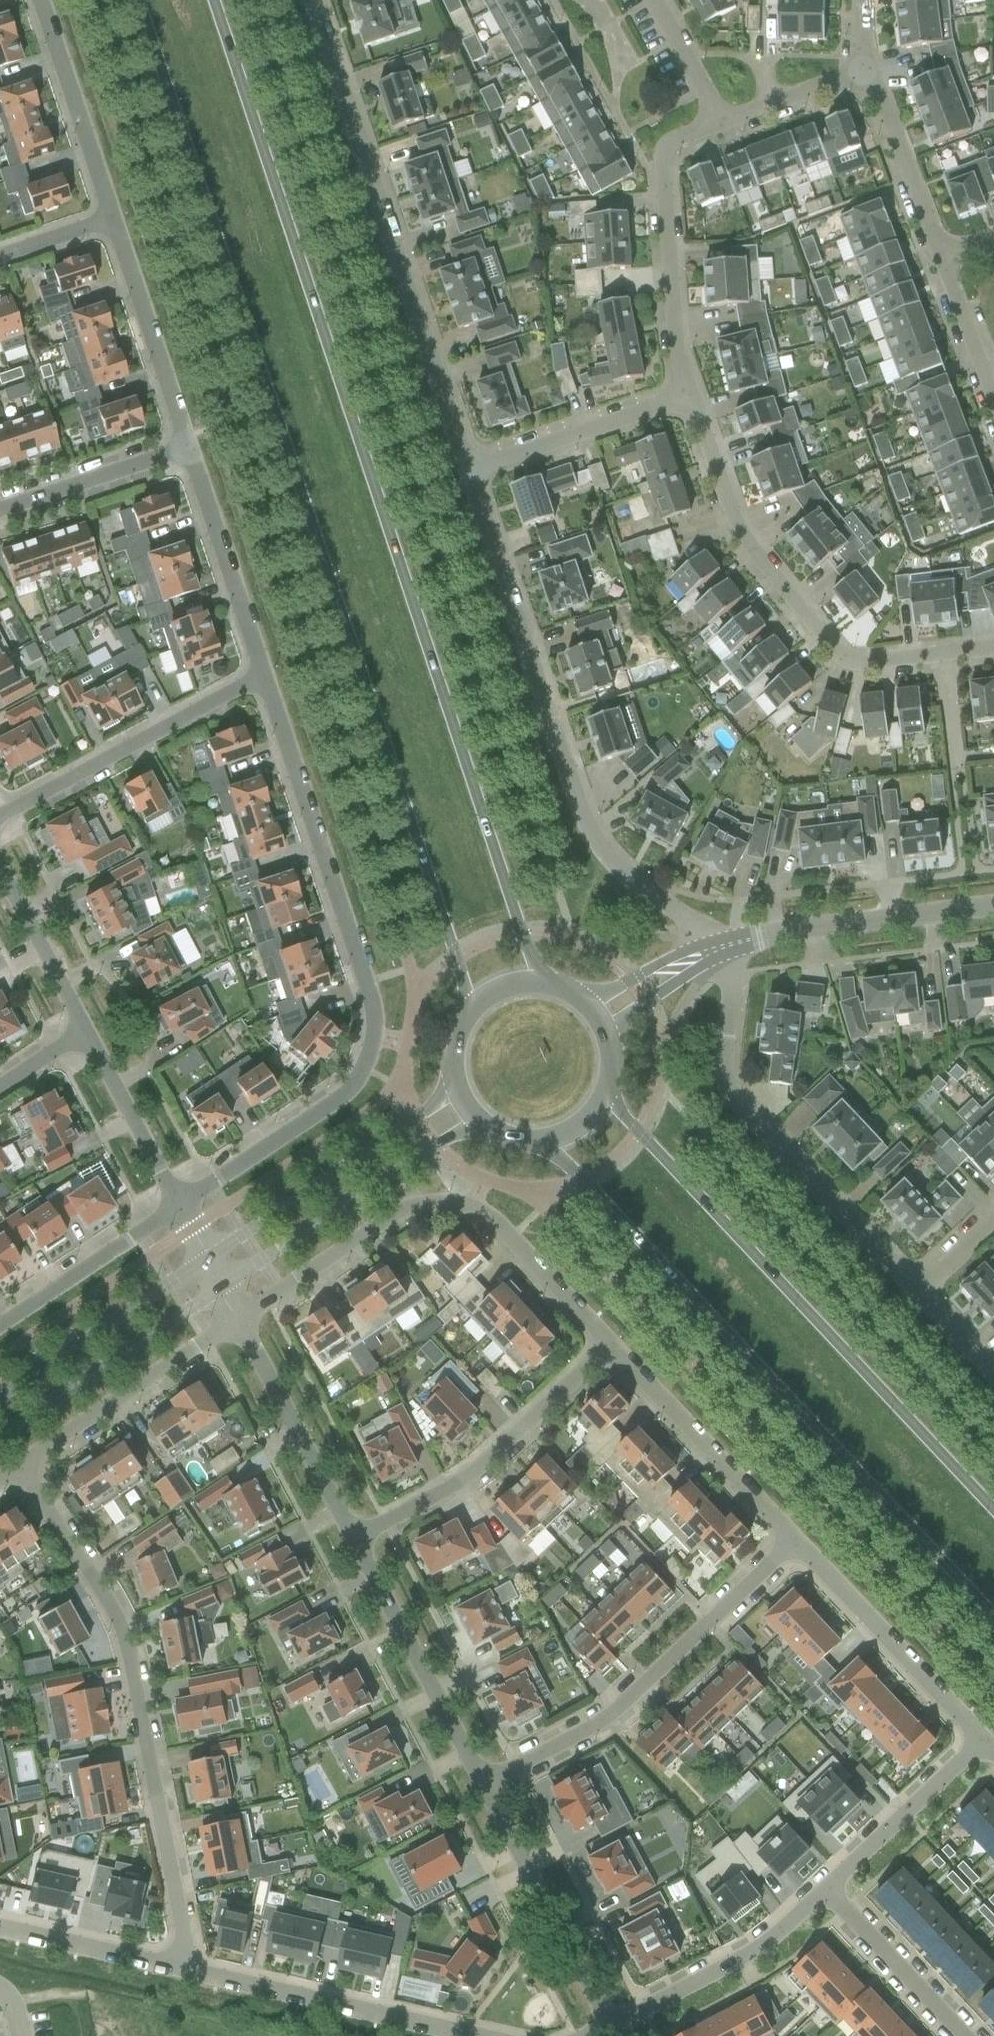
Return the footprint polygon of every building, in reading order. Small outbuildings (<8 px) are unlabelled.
[(402,21),(396,3),(385,7),(383,0),(366,0),(352,4),(357,19),(356,20),(360,32),(361,32),(366,46),(395,37),(391,25),(402,21)] [(459,0),(454,0),(445,5),(450,15),(463,9),(459,0)] [(489,11),(508,0),(483,0),(489,11)] [(532,0),(508,0),(489,11),(502,34),(540,13),(538,10),(541,8),(536,0),(533,0),(532,0)] [(731,0),(699,0),(691,4),(703,26),(736,8),(731,0)] [(802,0),(766,0),(766,8),(779,8),(778,39),(801,40),(802,0)] [(825,0),(802,0),(801,40),(809,40),(809,42),(817,42),(817,40),(825,40),(825,0)] [(922,2),(896,5),(899,28),(939,22),(951,21),(948,0),(922,0),(922,2)] [(747,8),(747,13),(746,33),(759,33),(760,13),(760,8),(747,8)] [(552,36),(547,26),(550,25),(545,15),(542,17),(540,13),(502,34),(515,57),(552,36)] [(13,38),(12,34),(16,33),(11,19),(7,20),(6,15),(0,17),(0,42),(13,38)] [(942,44),(939,22),(899,28),(902,50),(928,46),(931,61),(956,55),(953,41),(942,44)] [(554,34),(552,36),(515,57),(527,80),(568,58),(554,34)] [(481,46),(476,35),(462,41),(468,52),(481,46)] [(13,38),(0,42),(0,68),(21,61),(13,38)] [(486,57),(481,46),(468,52),(473,63),(486,57)] [(428,69),(423,53),(408,58),(389,65),(394,79),(379,84),(394,130),(413,123),(424,120),(424,119),(434,116),(429,100),(419,103),(410,75),(428,69)] [(917,105),(967,87),(959,66),(956,55),(931,61),(935,75),(910,84),(911,87),(910,88),(909,87),(908,88),(914,104),(915,104),(915,103),(916,102),(917,105)] [(581,82),(568,58),(527,80),(540,104),(578,83),(579,83),(581,82)] [(584,92),(579,83),(578,83),(540,104),(553,127),(591,106),(589,102),(592,100),(587,91),(584,92)] [(36,106),(29,84),(0,94),(0,118),(36,106)] [(480,92),(485,103),(499,96),(494,86),(480,92)] [(925,125),(963,111),(974,107),(967,87),(917,105),(925,125)] [(504,107),(499,96),(485,103),(491,114),(504,107)] [(36,106),(0,118),(0,123),(7,144),(1,146),(2,147),(45,133),(45,132),(39,134),(31,108),(36,107),(36,106)] [(593,109),(591,106),(553,127),(566,150),(604,129),(598,119),(601,117),(596,108),(593,109)] [(971,132),(963,111),(925,125),(933,146),(971,132)] [(829,130),(818,134),(817,134),(827,161),(840,156),(842,159),(854,155),(853,151),(861,148),(848,113),(826,121),(829,130)] [(817,134),(818,134),(815,126),(792,134),(791,134),(804,169),(827,161),(817,134)] [(606,132),(604,129),(566,150),(579,173),(619,151),(619,150),(616,151),(611,142),(614,140),(609,131),(606,132)] [(415,193),(415,194),(458,180),(447,147),(451,146),(446,131),(416,141),(421,156),(423,155),(425,161),(406,167),(410,180),(407,181),(411,194),(415,193)] [(508,137),(513,148),(527,141),(522,131),(508,137)] [(45,133),(2,147),(8,168),(0,170),(0,176),(3,184),(26,176),(22,164),(52,154),(45,133)] [(804,169),(791,134),(768,143),(782,178),(804,169)] [(532,152),(527,141),(513,148),(519,158),(532,152)] [(782,178),(768,143),(746,151),(759,186),(782,178)] [(632,174),(619,151),(579,173),(592,197),(632,174)] [(759,186),(746,151),(745,152),(722,161),(725,169),(726,168),(736,195),(759,186)] [(993,193),(993,181),(987,163),(988,163),(986,158),(944,174),(960,217),(986,207),(982,198),(993,193)] [(726,168),(725,169),(714,173),(711,164),(689,173),(702,208),(707,206),(708,209),(721,205),(719,201),(736,195),(726,168)] [(30,188),(26,176),(3,184),(7,196),(16,193),(21,207),(24,216),(33,213),(45,209),(46,212),(57,209),(56,206),(67,202),(66,198),(69,197),(64,180),(61,181),(60,178),(30,188)] [(530,182),(535,194),(549,187),(543,176),(530,182)] [(469,215),(458,180),(415,194),(424,222),(430,220),(431,223),(441,220),(440,217),(455,212),(457,219),(456,219),(461,234),(489,225),(484,210),(469,215)] [(554,199),(549,187),(535,194),(538,200),(554,199)] [(828,197),(816,201),(820,212),(832,208),(828,197)] [(820,212),(816,201),(804,206),(808,217),(820,212)] [(585,217),(586,244),(630,241),(628,213),(597,215),(596,202),(570,204),(571,218),(585,217)] [(840,217),(848,238),(889,222),(882,202),(840,217)] [(782,214),(770,218),(775,229),(787,225),(782,214)] [(775,229),(770,218),(758,223),(763,234),(775,229)] [(890,223),(889,222),(848,238),(855,258),(896,243),(889,223),(890,223)] [(817,250),(812,237),(800,242),(804,255),(817,250)] [(441,272),(450,301),(490,287),(479,254),(485,252),(480,238),(450,248),(454,263),(456,262),(457,267),(441,272)] [(630,243),(630,241),(586,244),(588,271),(574,272),(575,286),(601,284),(601,271),(632,269),(630,253),(632,253),(632,243),(630,243)] [(904,263),(896,243),(855,258),(863,279),(904,263)] [(705,263),(707,285),(759,281),(757,247),(731,249),(732,261),(705,263)] [(822,262),(817,250),(804,255),(809,267),(822,262)] [(47,286),(38,289),(45,312),(68,305),(64,293),(95,284),(93,279),(96,278),(91,261),(88,263),(86,259),(74,263),(74,260),(63,263),(64,266),(52,270),(52,271),(43,274),(47,286)] [(912,283),(904,263),(863,279),(871,299),(912,283)] [(815,282),(820,295),(832,290),(827,278),(815,282)] [(761,303),(759,281),(707,285),(707,288),(706,288),(705,287),(704,288),(705,305),(707,305),(707,304),(708,304),(708,307),(736,305),(738,319),(767,315),(765,302),(761,303)] [(920,304),(912,283),(871,299),(878,319),(920,304)] [(602,297),(601,284),(575,286),(576,299),(602,297)] [(497,308),(490,287),(450,301),(460,329),(477,324),(479,328),(476,329),(481,344),(516,332),(512,317),(508,318),(504,305),(497,308)] [(837,303),(832,290),(820,295),(824,307),(837,303)] [(9,298),(0,301),(0,342),(21,335),(9,298)] [(596,347),(607,345),(606,344),(636,338),(629,299),(599,305),(605,335),(594,337),(596,347)] [(927,324),(920,304),(878,319),(886,340),(927,324)] [(68,305),(45,312),(49,325),(56,322),(58,322),(60,327),(65,342),(109,328),(102,306),(72,316),(68,305)] [(767,315),(738,319),(741,336),(718,341),(720,352),(717,352),(720,367),(723,366),(724,368),(762,359),(777,355),(767,315)] [(843,318),(830,323),(835,335),(847,331),(843,318)] [(935,345),(927,324),(886,340),(894,360),(935,345)] [(65,342),(60,344),(69,371),(118,355),(118,354),(113,356),(104,330),(109,328),(65,342)] [(852,343),(847,331),(835,335),(839,348),(852,343)] [(596,370),(588,372),(591,388),(644,378),(641,366),(636,338),(606,344),(607,345),(610,362),(595,366),(596,370)] [(513,403),(501,367),(521,360),(515,344),(484,354),(493,379),(478,384),(483,401),(486,411),(487,411),(492,428),(502,424),(503,428),(515,424),(514,420),(530,415),(525,399),(513,403)] [(935,345),(894,360),(901,380),(901,381),(917,375),(943,365),(935,345)] [(69,371),(62,373),(69,395),(73,394),(77,405),(99,398),(95,386),(125,376),(118,355),(69,371)] [(765,374),(762,359),(724,368),(730,394),(753,388),(757,404),(757,405),(774,399),(774,400),(786,395),(780,370),(765,374)] [(845,363),(850,376),(862,371),(858,359),(845,363)] [(42,380),(52,377),(48,365),(39,369),(42,380)] [(20,368),(8,372),(11,382),(23,378),(20,368)] [(555,373),(557,379),(564,398),(577,393),(568,368),(555,373)] [(867,384),(862,371),(850,376),(855,388),(867,384)] [(8,372),(0,374),(0,385),(11,382),(8,372)] [(901,380),(893,383),(898,396),(906,393),(913,413),(955,397),(947,377),(922,386),(917,375),(901,381),(901,380)] [(26,383),(15,387),(19,398),(30,395),(26,383)] [(19,398),(15,387),(3,391),(7,402),(19,398)] [(956,399),(955,397),(913,413),(921,433),(962,418),(955,399),(956,399)] [(99,398),(77,405),(84,428),(97,424),(101,438),(114,434),(116,438),(141,429),(140,425),(141,425),(133,400),(103,410),(99,398)] [(778,413),(774,400),(774,399),(757,405),(757,404),(735,412),(738,423),(735,424),(739,434),(742,433),(743,437),(769,428),(773,440),(797,432),(801,430),(793,408),(778,413)] [(47,412),(26,419),(38,458),(49,454),(48,451),(59,448),(47,412)] [(970,438),(962,418),(921,433),(929,454),(970,438)] [(38,458),(26,419),(5,425),(17,462),(26,458),(27,461),(38,458)] [(5,425),(0,427),(0,470),(8,468),(7,465),(17,462),(5,425)] [(752,462),(749,463),(755,480),(758,479),(758,481),(797,467),(808,464),(801,443),(797,432),(773,440),(776,451),(751,460),(752,462)] [(873,437),(878,450),(890,445),(886,433),(873,437)] [(649,483),(648,483),(649,483),(678,473),(665,436),(614,453),(619,468),(641,461),(649,483)] [(977,459),(970,438),(929,454),(936,474),(977,459)] [(895,458),(890,445),(878,450),(882,463),(895,458)] [(985,479),(977,459),(936,474),(944,495),(985,479)] [(589,470),(592,481),(596,493),(610,489),(601,464),(588,468),(589,470)] [(547,496),(592,481),(589,470),(575,475),(571,465),(539,476),(540,477),(512,487),(525,527),(554,518),(547,496)] [(804,488),(797,467),(758,481),(765,502),(791,493),(800,506),(821,492),(814,482),(804,488)] [(691,511),(678,473),(649,483),(648,483),(638,486),(642,495),(652,492),(662,521),(691,511)] [(888,478),(893,490),(905,486),(901,473),(888,478)] [(992,498),(985,479),(944,495),(952,515),(993,500),(993,498),(992,498)] [(910,498),(905,486),(893,490),(898,503),(910,498)] [(802,553),(843,520),(825,499),(821,492),(800,506),(809,519),(788,536),(802,553)] [(113,555),(124,551),(147,543),(143,531),(173,522),(172,518),(175,517),(170,500),(167,501),(165,498),(153,502),(153,499),(142,502),(143,505),(131,509),(131,510),(118,514),(121,523),(120,523),(125,537),(109,542),(113,555)] [(993,500),(952,515),(959,536),(993,523),(993,501),(993,500)] [(903,518),(908,531),(921,526),(916,514),(903,518)] [(837,554),(844,564),(858,552),(865,547),(843,520),(802,553),(816,571),(837,554)] [(73,525),(62,529),(75,567),(96,560),(84,524),(74,528),(73,525)] [(536,530),(541,544),(556,539),(552,525),(536,530)] [(925,539),(921,526),(908,531),(913,543),(925,539)] [(75,567),(62,529),(51,532),(52,535),(42,538),(54,574),(75,567)] [(646,538),(650,551),(675,543),(671,530),(646,538)] [(592,557),(585,537),(549,549),(556,571),(541,576),(554,614),(573,607),(574,610),(585,606),(584,604),(588,602),(582,585),(589,582),(581,560),(592,557)] [(54,574),(42,538),(32,542),(32,539),(21,542),(33,581),(54,574)] [(33,581),(21,542),(10,546),(11,549),(0,552),(12,588),(33,581)] [(151,555),(147,543),(124,551),(128,564),(139,560),(146,582),(189,568),(187,564),(191,563),(186,548),(182,549),(181,545),(151,555)] [(680,556),(675,543),(650,551),(655,564),(680,556)] [(671,579),(687,598),(696,590),(720,571),(705,552),(671,579)] [(868,564),(858,552),(844,564),(835,571),(844,582),(832,591),(836,596),(834,599),(843,610),(846,608),(856,621),(880,602),(856,574),(868,564)] [(154,604),(135,610),(139,623),(147,620),(170,613),(166,601),(196,591),(189,568),(146,582),(154,604)] [(955,596),(967,595),(968,594),(966,581),(965,569),(930,573),(932,585),(937,625),(940,625),(940,626),(939,626),(939,627),(956,625),(956,624),(955,624),(955,623),(959,622),(955,596)] [(966,581),(968,594),(967,595),(969,612),(991,610),(993,619),(993,570),(966,581)] [(937,625),(932,585),(910,587),(909,576),(896,578),(899,603),(911,601),(914,628),(937,625)] [(696,590),(687,598),(676,606),(684,616),(695,608),(710,626),(719,619),(743,599),(728,580),(704,600),(696,590)] [(97,596),(86,602),(92,613),(102,607),(97,596)] [(77,606),(67,612),(72,623),(83,617),(77,606)] [(727,628),(719,619),(710,626),(699,635),(707,645),(718,636),(732,655),(742,647),(766,627),(751,609),(727,628)] [(72,623),(67,612),(56,617),(62,628),(72,623)] [(614,628),(609,612),(574,624),(579,639),(583,638),(586,646),(567,653),(572,669),(571,669),(575,681),(576,681),(581,697),(613,687),(609,674),(624,670),(617,650),(613,651),(606,631),(614,628)] [(174,624),(170,613),(147,620),(151,633),(162,629),(169,651),(211,637),(204,614),(174,624)] [(49,628),(38,634),(44,644),(55,639),(49,628)] [(213,641),(211,637),(169,651),(177,674),(219,660),(217,655),(221,654),(216,640),(213,641)] [(732,655),(722,663),(745,692),(765,675),(789,656),(774,637),(750,657),(742,647),(732,655)] [(137,646),(125,653),(136,674),(148,667),(137,646)] [(125,680),(136,674),(125,653),(92,670),(118,719),(140,707),(125,680)] [(4,706),(32,691),(26,680),(24,681),(18,671),(11,675),(1,657),(0,657),(0,698),(4,706)] [(773,685),(765,675),(745,692),(753,701),(764,693),(778,711),(788,704),(812,684),(797,665),(773,685)] [(118,719),(92,670),(60,687),(71,708),(83,702),(98,730),(102,728),(103,731),(117,724),(115,721),(118,719)] [(970,684),(975,723),(993,721),(993,681),(970,684)] [(900,723),(887,725),(889,737),(890,750),(903,749),(901,735),(925,733),(920,690),(896,692),(900,723)] [(830,739),(837,740),(840,729),(847,698),(824,692),(817,720),(812,718),(801,727),(804,731),(793,740),(809,759),(829,742),(830,739)] [(889,737),(887,725),(884,694),(860,697),(865,740),(889,737)] [(40,718),(42,717),(33,700),(6,715),(14,731),(0,739),(0,755),(9,771),(24,763),(26,767),(42,759),(39,755),(43,753),(34,736),(46,729),(40,718)] [(788,704),(778,711),(768,720),(776,730),(796,714),(788,704)] [(619,710),(608,714),(589,720),(594,737),(593,737),(596,746),(597,745),(603,762),(624,755),(627,762),(624,765),(635,778),(658,759),(647,746),(641,750),(639,744),(632,747),(619,710)] [(198,773),(202,786),(225,778),(221,767),(251,757),(243,731),(241,732),(240,728),(214,736),(216,740),(201,745),(210,769),(198,773)] [(840,729),(837,740),(833,753),(846,756),(852,732),(840,729)] [(652,777),(663,789),(663,790),(690,768),(679,754),(652,777)] [(834,759),(827,781),(846,778),(850,763),(834,759)] [(126,789),(122,791),(135,814),(138,812),(145,824),(167,813),(174,825),(187,818),(169,785),(157,791),(148,774),(125,787),(126,789)] [(229,790),(225,778),(202,786),(206,798),(216,795),(223,816),(266,801),(259,780),(229,790)] [(641,806),(631,823),(646,832),(657,839),(658,838),(672,846),(682,828),(689,816),(654,798),(663,790),(663,789),(658,784),(647,794),(641,806)] [(898,812),(896,791),(881,793),(885,824),(898,822),(903,858),(943,853),(942,844),(944,843),(942,831),(940,831),(939,822),(909,826),(907,811),(898,812)] [(984,797),(986,812),(983,813),(984,824),(987,823),(990,847),(993,847),(993,796),(984,797)] [(845,826),(831,827),(835,866),(836,866),(837,868),(849,867),(849,864),(865,862),(862,837),(877,835),(873,798),(858,800),(858,804),(842,806),(845,826)] [(266,802),(266,801),(223,816),(229,814),(237,840),(232,842),(232,843),(275,829),(275,828),(269,829),(261,804),(266,802)] [(91,841),(75,811),(45,827),(46,830),(39,834),(46,849),(54,845),(65,865),(80,857),(81,859),(80,860),(89,876),(131,854),(122,837),(108,845),(103,835),(91,841)] [(754,828),(738,824),(738,823),(719,812),(711,827),(710,827),(701,842),(699,841),(693,852),(696,853),(693,857),(707,865),(706,866),(717,872),(718,871),(731,878),(744,855),(749,856),(763,859),(771,823),(756,821),(754,828)] [(835,866),(831,827),(815,829),(813,813),(797,815),(781,812),(774,849),(789,852),(790,847),(801,846),(802,854),(799,854),(801,866),(803,866),(804,870),(835,866)] [(282,850),(275,829),(232,843),(239,863),(229,867),(233,879),(256,872),(252,860),(282,850)] [(205,839),(195,842),(199,854),(209,851),(205,839)] [(116,884),(84,901),(104,939),(112,934),(115,938),(126,932),(124,928),(132,924),(148,915),(144,903),(153,900),(148,883),(157,879),(144,852),(134,858),(135,861),(111,874),(116,884)] [(202,863),(189,867),(200,901),(213,895),(202,863)] [(259,883),(256,872),(233,879),(237,892),(248,888),(255,910),(297,896),(296,893),(299,891),(295,877),(291,878),(290,873),(259,883)] [(305,919),(297,896),(255,910),(262,932),(252,936),(256,948),(278,941),(275,929),(305,919)] [(143,950),(129,957),(146,989),(178,972),(177,972),(186,968),(169,936),(172,935),(166,924),(138,939),(143,950)] [(282,953),(278,941),(256,948),(260,961),(271,957),(278,979),(320,965),(312,942),(282,953)] [(321,969),(320,965),(278,979),(285,1001),(274,1005),(278,1017),(275,1018),(275,1019),(301,1010),(297,998),(328,988),(326,984),(330,983),(325,968),(321,969)] [(976,968),(976,965),(964,966),(965,970),(960,970),(962,986),(947,988),(949,1008),(951,1024),(968,1022),(967,1017),(972,1017),(975,1016),(978,1014),(980,1011),(982,1008),(982,1004),(981,1000),(993,998),(993,966),(976,968)] [(891,978),(895,1009),(894,1010),(895,1017),(910,1015),(911,1026),(927,1024),(928,1032),(941,1030),(938,1003),(925,1004),(923,989),(922,989),(922,990),(917,991),(915,976),(912,976),(911,973),(901,974),(902,977),(891,978)] [(842,1003),(840,1004),(852,1041),(869,1036),(866,1025),(881,1023),(879,1011),(894,1010),(895,1009),(891,978),(891,977),(880,978),(880,980),(863,982),(866,1002),(866,1003),(859,1004),(858,998),(856,999),(842,1003)] [(758,1032),(757,1038),(761,1039),(761,1040),(763,1040),(761,1054),(774,1056),(771,1084),(791,1086),(793,1067),(794,1059),(795,1059),(798,1037),(801,1011),(816,1013),(821,1014),(822,1007),(825,988),(798,984),(796,1000),(789,999),(789,998),(769,996),(767,1011),(766,1011),(764,1025),(763,1025),(763,1026),(759,1026),(758,1032)] [(184,1032),(193,1044),(213,1031),(211,1028),(222,1023),(210,1000),(202,1004),(195,990),(157,1010),(159,1014),(155,1017),(163,1032),(167,1029),(170,1034),(184,1026),(187,1030),(184,1032)] [(4,1039),(6,1043),(25,1033),(15,1014),(11,1016),(0,997),(0,1040),(4,1039)] [(305,1021),(301,1010),(275,1019),(279,1032),(281,1035),(283,1039),(285,1042),(287,1045),(290,1047),(289,1048),(292,1051),(290,1054),(304,1066),(306,1062),(310,1065),(318,1056),(322,1059),(332,1046),(328,1043),(336,1034),(333,1031),(336,1028),(321,1016),(319,1019),(315,1017),(309,1024),(305,1021)] [(247,1057),(216,1078),(231,1100),(241,1094),(250,1107),(275,1090),(270,1083),(272,1082),(266,1073),(264,1075),(260,1068),(256,1071),(247,1057)] [(957,1083),(966,1074),(957,1066),(948,1075),(957,1083)] [(833,1150),(862,1123),(840,1099),(846,1094),(829,1076),(804,1100),(824,1120),(814,1130),(833,1150)] [(930,1086),(939,1094),(947,1085),(938,1077),(930,1086)] [(221,1107),(231,1100),(216,1078),(185,1098),(194,1112),(190,1114),(205,1137),(230,1120),(221,1107)] [(20,1110),(33,1133),(67,1115),(60,1101),(56,1103),(51,1093),(20,1110)] [(982,1109),(991,1118),(993,1122),(993,1099),(982,1109)] [(991,1118),(982,1109),(967,1124),(975,1133),(993,1153),(993,1122),(991,1118)] [(62,1147),(76,1140),(75,1138),(83,1135),(76,1123),(69,1127),(64,1117),(68,1115),(67,1115),(33,1133),(47,1159),(42,1162),(48,1174),(71,1162),(62,1147)] [(868,1117),(862,1123),(833,1150),(853,1172),(870,1157),(874,1161),(887,1149),(875,1136),(881,1131),(868,1117)] [(975,1133),(959,1148),(951,1140),(942,1149),(959,1167),(969,1159),(987,1178),(989,1176),(990,1177),(991,1178),(993,1175),(993,1153),(975,1133)] [(959,1167),(942,1149),(940,1147),(929,1157),(934,1163),(948,1178),(959,1167)] [(0,1152),(0,1173),(9,1166),(0,1152)] [(873,1170),(883,1180),(900,1163),(891,1153),(873,1170)] [(63,1232),(64,1232),(59,1225),(76,1214),(85,1228),(113,1209),(104,1196),(112,1190),(98,1164),(77,1175),(84,1188),(71,1196),(66,1189),(44,1204),(63,1232)] [(940,1225),(939,1223),(942,1221),(941,1220),(962,1200),(948,1185),(946,1182),(925,1202),(916,1193),(920,1189),(910,1178),(906,1182),(905,1181),(897,1189),(882,1203),(896,1217),(894,1218),(904,1229),(906,1228),(919,1242),(932,1230),(933,1231),(940,1225)] [(45,1252),(51,1248),(64,1239),(61,1234),(63,1232),(44,1204),(45,1206),(22,1221),(17,1213),(6,1221),(20,1242),(30,1235),(39,1249),(42,1247),(45,1252)] [(12,1272),(9,1268),(19,1262),(10,1249),(20,1242),(6,1221),(0,1224),(0,1281),(12,1272)] [(454,1299),(475,1280),(466,1271),(482,1256),(465,1237),(456,1244),(451,1239),(435,1254),(440,1260),(431,1268),(447,1286),(444,1289),(454,1299)] [(993,1257),(962,1287),(973,1299),(971,1301),(981,1312),(983,1310),(992,1319),(993,1317),(993,1257)] [(389,1269),(368,1283),(394,1321),(425,1300),(409,1276),(398,1283),(389,1269)] [(484,1289),(475,1280),(454,1299),(454,1300),(463,1309),(484,1289)] [(394,1321),(368,1283),(347,1297),(357,1312),(347,1318),(363,1342),(374,1334),(394,1321)] [(492,1298),(484,1289),(463,1309),(488,1336),(522,1304),(505,1286),(492,1298)] [(454,1300),(437,1316),(445,1325),(463,1309),(454,1300)] [(538,1322),(522,1304),(488,1336),(505,1354),(538,1322)] [(363,1342),(347,1318),(337,1325),(327,1310),(305,1325),(312,1334),(305,1338),(318,1357),(324,1352),(331,1363),(363,1342)] [(555,1340),(538,1322),(505,1354),(522,1372),(531,1363),(537,1369),(553,1354),(547,1348),(555,1340)] [(422,1350),(436,1365),(444,1357),(431,1342),(422,1350)] [(441,1432),(452,1445),(456,1442),(460,1442),(466,1436),(466,1432),(469,1429),(465,1424),(477,1413),(467,1402),(477,1392),(451,1364),(439,1374),(446,1382),(434,1393),(438,1397),(425,1410),(435,1421),(434,1421),(443,1430),(441,1432)] [(487,1369),(477,1379),(496,1399),(506,1390),(487,1369)] [(394,1387),(386,1373),(374,1379),(382,1394),(394,1387)] [(173,1403),(175,1406),(176,1405),(195,1435),(196,1434),(211,1425),(216,1432),(225,1426),(220,1418),(223,1417),(201,1384),(194,1389),(193,1387),(179,1396),(180,1398),(173,1403)] [(585,1448),(594,1458),(615,1438),(607,1430),(625,1414),(623,1413),(629,1407),(612,1388),(606,1394),(605,1392),(583,1413),(584,1414),(577,1421),(589,1435),(583,1440),(588,1445),(585,1448)] [(176,1405),(175,1406),(158,1417),(160,1421),(151,1428),(174,1461),(202,1442),(196,1434),(195,1435),(176,1405)] [(402,1406),(388,1413),(389,1415),(373,1423),(381,1439),(365,1448),(384,1483),(387,1481),(390,1485),(402,1479),(400,1475),(418,1465),(409,1449),(422,1443),(402,1406)] [(623,1482),(658,1449),(640,1430),(623,1446),(615,1438),(594,1458),(587,1465),(596,1474),(606,1464),(623,1482)] [(110,1455),(98,1463),(121,1496),(143,1481),(138,1473),(143,1470),(126,1444),(122,1447),(116,1444),(110,1447),(110,1455)] [(661,1452),(658,1449),(623,1482),(639,1500),(636,1503),(645,1512),(666,1492),(658,1484),(676,1468),(672,1464),(676,1460),(665,1448),(661,1452)] [(218,1457),(210,1463),(217,1475),(226,1469),(218,1457)] [(548,1457),(529,1475),(564,1513),(576,1502),(582,1508),(593,1497),(581,1484),(576,1488),(548,1457)] [(121,1496),(98,1463),(96,1464),(92,1458),(78,1467),(82,1474),(71,1481),(94,1514),(121,1496)] [(178,1471),(167,1478),(182,1502),(194,1494),(178,1471)] [(564,1513),(529,1475),(510,1492),(546,1530),(564,1513)] [(182,1502),(167,1478),(155,1486),(171,1509),(182,1502)] [(226,1512),(233,1526),(239,1523),(245,1535),(247,1535),(249,1538),(260,1532),(258,1529),(276,1519),(275,1518),(281,1515),(273,1500),(268,1503),(256,1480),(237,1490),(228,1478),(194,1500),(202,1512),(223,1498),(229,1510),(226,1512)] [(674,1500),(666,1492),(645,1512),(654,1521),(657,1519),(674,1536),(709,1503),(706,1500),(710,1496),(699,1484),(694,1488),(691,1484),(674,1500)] [(546,1530),(510,1492),(491,1510),(512,1532),(501,1543),(517,1568),(534,1553),(528,1547),(546,1530)] [(726,1521),(709,1503),(674,1536),(692,1555),(698,1549),(697,1549),(726,1521)] [(17,1565),(18,1565),(39,1550),(33,1542),(35,1541),(18,1516),(17,1517),(12,1510),(0,1519),(0,1540),(17,1565)] [(111,1529),(119,1540),(142,1525),(135,1513),(111,1529)] [(727,1522),(726,1521),(697,1549),(698,1549),(715,1568),(722,1561),(724,1563),(745,1542),(744,1541),(750,1535),(732,1516),(727,1522)] [(177,1585),(171,1570),(165,1554),(182,1543),(175,1532),(176,1531),(167,1519),(134,1541),(142,1552),(139,1554),(142,1562),(136,1565),(142,1580),(137,1582),(143,1597),(148,1595),(149,1597),(177,1585)] [(465,1536),(458,1521),(420,1541),(437,1573),(475,1553),(474,1553),(479,1550),(482,1556),(496,1549),(484,1525),(470,1533),(465,1536)] [(586,1553),(595,1545),(586,1536),(578,1545),(586,1553)] [(611,1539),(602,1547),(610,1556),(619,1548),(611,1539)] [(0,1540),(0,1591),(4,1589),(1,1585),(22,1571),(18,1565),(17,1565),(0,1540)] [(260,1579),(270,1598),(308,1579),(305,1575),(311,1572),(305,1560),(299,1563),(297,1559),(294,1560),(287,1547),(268,1557),(262,1545),(238,1557),(245,1570),(256,1565),(263,1577),(260,1579)] [(594,1572),(603,1564),(594,1555),(586,1563),(594,1572)] [(664,1566),(672,1574),(681,1566),(672,1558),(664,1566)] [(594,1572),(586,1563),(577,1571),(585,1580),(594,1572)] [(645,1563),(629,1579),(656,1608),(662,1602),(664,1605),(674,1595),(672,1593),(672,1592),(645,1563)] [(689,1575),(681,1566),(672,1574),(680,1583),(689,1575)] [(41,1578),(31,1584),(38,1595),(48,1588),(41,1578)] [(656,1608),(629,1579),(613,1594),(640,1623),(656,1608)] [(492,1641),(498,1651),(520,1640),(515,1629),(510,1632),(508,1628),(509,1628),(498,1608),(519,1597),(511,1582),(490,1592),(458,1609),(459,1612),(456,1614),(460,1622),(463,1620),(471,1634),(468,1635),(472,1644),(475,1642),(476,1645),(491,1637),(493,1641),(492,1641)] [(561,1582),(552,1590),(560,1599),(569,1591),(561,1582)] [(191,1614),(192,1619),(162,1625),(165,1641),(167,1653),(168,1653),(171,1668),(202,1662),(199,1646),(214,1643),(210,1624),(207,1625),(204,1609),(217,1603),(211,1589),(183,1600),(189,1615),(191,1614)] [(560,1599),(552,1590),(543,1599),(552,1608),(560,1599)] [(808,1609),(809,1610),(810,1609),(794,1591),(786,1599),(783,1595),(770,1607),(773,1611),(765,1619),(780,1635),(808,1609)] [(640,1623),(613,1594),(597,1609),(625,1638),(640,1623)] [(40,1617),(37,1619),(58,1657),(88,1641),(67,1602),(53,1610),(47,1600),(35,1607),(40,1617)] [(302,1603),(269,1620),(277,1634),(278,1634),(281,1641),(289,1636),(302,1661),(341,1641),(338,1637),(342,1635),(333,1618),(329,1620),(327,1615),(312,1623),(309,1617),(310,1617),(302,1603)] [(625,1638),(597,1609),(581,1624),(588,1631),(589,1630),(609,1652),(610,1652),(625,1638)] [(796,1652),(824,1625),(809,1610),(808,1609),(780,1635),(796,1652)] [(840,1643),(824,1625),(796,1652),(820,1677),(813,1684),(814,1685),(832,1668),(823,1659),(840,1643)] [(589,1630),(588,1631),(572,1646),(600,1675),(600,1674),(603,1677),(613,1668),(610,1665),(617,1659),(610,1652),(609,1652),(589,1630)] [(753,1661),(758,1656),(750,1647),(745,1653),(753,1661)] [(496,1690),(494,1691),(495,1693),(510,1721),(509,1721),(511,1723),(513,1722),(516,1720),(519,1726),(540,1715),(537,1709),(543,1706),(542,1704),(541,1704),(531,1684),(541,1679),(533,1664),(534,1664),(527,1650),(498,1665),(505,1679),(507,1678),(510,1683),(496,1690)] [(767,1664),(758,1656),(753,1661),(761,1670),(767,1664)] [(727,1670),(721,1676),(749,1705),(765,1690),(738,1661),(737,1661),(735,1659),(725,1668),(727,1670)] [(874,1678),(875,1679),(876,1678),(859,1660),(841,1677),(832,1668),(814,1685),(839,1711),(874,1678)] [(241,1670),(247,1690),(263,1686),(257,1665),(241,1670)] [(182,1727),(183,1732),(199,1729),(200,1736),(222,1732),(220,1725),(226,1723),(221,1697),(241,1693),(240,1687),(241,1687),(237,1671),(190,1681),(193,1698),(177,1701),(180,1713),(176,1714),(179,1727),(182,1727)] [(339,1677),(327,1683),(329,1687),(328,1687),(336,1701),(323,1708),(331,1723),(344,1717),(345,1718),(373,1703),(372,1700),(376,1698),(369,1685),(365,1688),(357,1672),(341,1681),(339,1677)] [(312,1674),(284,1689),(292,1704),(320,1689),(312,1674)] [(64,1704),(71,1740),(90,1737),(91,1742),(105,1739),(104,1734),(108,1733),(99,1690),(82,1693),(79,1675),(44,1682),(49,1707),(64,1704)] [(749,1705),(721,1676),(706,1691),(733,1720),(749,1705)] [(857,1723),(889,1694),(875,1679),(874,1678),(839,1711),(840,1712),(843,1708),(857,1723)] [(718,1735),(733,1720),(706,1691),(690,1706),(718,1735)] [(876,1736),(904,1709),(889,1694),(857,1723),(858,1724),(861,1721),(876,1736)] [(718,1735),(690,1706),(675,1720),(674,1721),(695,1743),(701,1750),(718,1735)] [(919,1726),(919,1725),(904,1709),(876,1736),(891,1752),(919,1726)] [(674,1721),(675,1720),(668,1713),(662,1719),(659,1717),(650,1726),(680,1758),(695,1743),(674,1721)] [(786,1727),(778,1718),(769,1726),(777,1735),(786,1727)] [(936,1741),(920,1724),(919,1725),(919,1726),(891,1752),(907,1769),(915,1761),(919,1765),(932,1753),(928,1749),(936,1741)] [(680,1758),(650,1726),(640,1735),(642,1738),(636,1744),(663,1773),(680,1758)] [(777,1735),(769,1726),(760,1735),(768,1743),(777,1735)] [(353,1759),(364,1778),(402,1758),(387,1729),(372,1736),(356,1745),(350,1733),(332,1743),(343,1764),(353,1759)] [(830,1733),(825,1738),(833,1746),(838,1741),(830,1733)] [(213,1759),(189,1764),(194,1785),(188,1786),(191,1802),(197,1801),(198,1806),(215,1802),(216,1807),(228,1805),(227,1800),(232,1799),(229,1787),(235,1786),(229,1757),(239,1756),(236,1741),(210,1746),(213,1759)] [(838,1741),(833,1746),(841,1755),(847,1750),(838,1741)] [(746,1765),(755,1756),(746,1748),(737,1756),(746,1765)] [(115,1770),(114,1764),(89,1770),(86,1756),(56,1762),(59,1777),(68,1775),(73,1799),(119,1789),(118,1785),(121,1785),(118,1769),(115,1770)] [(737,1773),(746,1765),(737,1756),(729,1764),(737,1773)] [(833,1757),(808,1780),(847,1822),(860,1809),(857,1806),(860,1803),(843,1786),(853,1777),(833,1757)] [(302,1758),(292,1763),(298,1775),(308,1770),(302,1758)] [(861,1765),(855,1770),(863,1779),(869,1773),(861,1765)] [(615,1790),(599,1798),(585,1772),(553,1789),(559,1802),(557,1803),(567,1822),(569,1820),(576,1833),(595,1823),(602,1837),(632,1821),(615,1790)] [(749,1772),(740,1780),(749,1791),(758,1782),(749,1772)] [(877,1782),(869,1773),(863,1779),(871,1787),(877,1782)] [(12,1803),(7,1777),(0,1778),(0,1805),(12,1803)] [(808,1780),(783,1804),(803,1826),(811,1818),(828,1835),(831,1832),(834,1835),(847,1822),(808,1780)] [(728,1791),(719,1782),(710,1790),(719,1799),(728,1791)] [(18,1801),(41,1797),(39,1784),(16,1788),(18,1801)] [(80,1819),(72,1821),(75,1836),(102,1830),(99,1817),(124,1812),(119,1789),(73,1799),(73,1800),(76,1799),(80,1819)] [(381,1819),(391,1838),(433,1816),(420,1792),(403,1801),(399,1794),(387,1801),(381,1789),(358,1802),(364,1813),(365,1813),(371,1824),(381,1819)] [(719,1799),(710,1790),(702,1798),(710,1807),(719,1799)] [(993,1818),(993,1802),(986,1793),(958,1820),(974,1837),(993,1818)] [(299,1799),(285,1802),(286,1810),(300,1807),(299,1799)] [(9,1832),(4,1809),(0,1810),(0,1834),(9,1832)] [(226,1825),(203,1829),(205,1843),(204,1843),(205,1850),(207,1850),(207,1852),(259,1842),(258,1841),(253,1842),(247,1812),(224,1817),(226,1825)] [(993,1849),(993,1818),(974,1837),(989,1854),(993,1849)] [(746,1833),(732,1844),(753,1869),(759,1876),(770,1866),(780,1877),(810,1852),(789,1827),(761,1850),(746,1833)] [(619,1842),(589,1858),(595,1871),(594,1871),(596,1874),(597,1873),(600,1879),(599,1880),(600,1882),(601,1882),(608,1894),(622,1886),(629,1900),(656,1886),(648,1871),(630,1837),(619,1842)] [(446,1842),(444,1838),(406,1858),(405,1858),(417,1881),(403,1889),(415,1912),(454,1891),(447,1878),(461,1870),(453,1855),(458,1853),(451,1840),(446,1842)] [(724,1869),(702,1887),(730,1921),(759,1897),(743,1877),(753,1869),(732,1844),(727,1838),(710,1852),(724,1869)] [(259,1842),(207,1852),(212,1876),(248,1869),(250,1881),(259,1879),(273,1876),(291,1873),(288,1860),(263,1865),(259,1842)] [(941,1851),(950,1860),(956,1854),(947,1845),(941,1851)] [(937,1855),(931,1861),(939,1870),(945,1864),(937,1855)] [(34,1871),(27,1902),(68,1911),(71,1896),(82,1898),(82,1899),(83,1900),(92,1862),(92,1863),(92,1861),(91,1861),(91,1862),(69,1857),(65,1872),(38,1865),(36,1871),(34,1871)] [(957,1868),(965,1876),(972,1871),(963,1862),(957,1868)] [(113,1870),(96,1866),(87,1904),(103,1908),(102,1912),(110,1914),(109,1916),(124,1919),(123,1924),(141,1928),(146,1909),(141,1908),(146,1886),(119,1880),(118,1881),(111,1879),(113,1870)] [(892,1915),(920,1888),(903,1871),(875,1897),(892,1915)] [(980,1880),(972,1871),(965,1876),(974,1885),(980,1880)] [(953,1872),(947,1877),(955,1886),(961,1881),(953,1872)] [(220,1900),(215,1925),(223,1927),(218,1946),(244,1952),(251,1919),(263,1922),(267,1905),(273,1876),(259,1879),(252,1908),(220,1900)] [(969,1889),(961,1881),(955,1886),(963,1895),(969,1889)] [(907,1931),(935,1905),(920,1888),(892,1915),(891,1915),(907,1931)] [(658,1913),(667,1908),(660,1893),(628,1910),(635,1923),(620,1931),(629,1946),(627,1947),(633,1958),(634,1958),(643,1973),(652,1968),(653,1969),(664,1963),(663,1962),(680,1954),(658,1913)] [(302,1913),(292,1957),(316,1962),(319,1948),(325,1950),(326,1948),(332,1949),(338,1922),(342,1904),(330,1901),(326,1919),(302,1913)] [(292,1957),(302,1913),(267,1905),(263,1922),(267,1923),(264,1934),(272,1936),(269,1951),(292,1957)] [(951,1921),(935,1905),(907,1931),(923,1948),(951,1921)] [(992,1914),(984,1905),(978,1911),(986,1919),(992,1914)] [(373,1930),(363,1973),(365,1973),(364,1976),(379,1979),(380,1977),(384,1978),(389,1955),(403,1958),(412,1918),(398,1911),(394,1926),(395,1926),(393,1934),(373,1930)] [(434,1955),(430,1972),(444,1976),(458,1986),(462,1981),(475,1990),(496,1963),(483,1953),(496,1936),(485,1915),(469,1924),(475,1935),(469,1943),(468,1942),(454,1960),(434,1955)] [(938,1964),(967,1938),(951,1921),(923,1948),(938,1964)] [(363,1973),(373,1930),(338,1922),(332,1949),(343,1952),(340,1968),(363,1973)] [(954,1981),(982,1954),(967,1938),(938,1964),(938,1965),(954,1981)] [(802,1996),(837,1962),(821,1945),(786,1979),(802,1996)] [(982,1954),(954,1981),(970,1998),(993,1976),(993,1967),(982,1954)] [(820,2009),(852,1978),(837,1962),(802,1996),(805,1993),(820,2009)] [(835,2025),(870,1992),(869,1991),(866,1994),(852,1978),(820,2009),(835,2025)] [(884,2007),(870,1992),(835,2025),(835,2026),(844,2017),(857,2031),(852,2035),(853,2035),(884,2007)] [(980,2005),(993,2020),(993,1992),(980,2005)] [(755,1999),(733,2011),(746,2035),(763,2035),(772,2031),(769,2025),(764,2016),(755,1999)] [(899,2022),(884,2007),(853,2035),(885,2035),(899,2022)] [(775,2010),(764,2016),(769,2025),(779,2016),(775,2010)] [(733,2011),(714,2021),(722,2035),(746,2035),(733,2011)] [(780,2016),(770,2026),(777,2034),(788,2025),(780,2016)] [(714,2021),(695,2031),(697,2035),(722,2035),(714,2021)] [(899,2022),(885,2035),(912,2035),(899,2022)]
